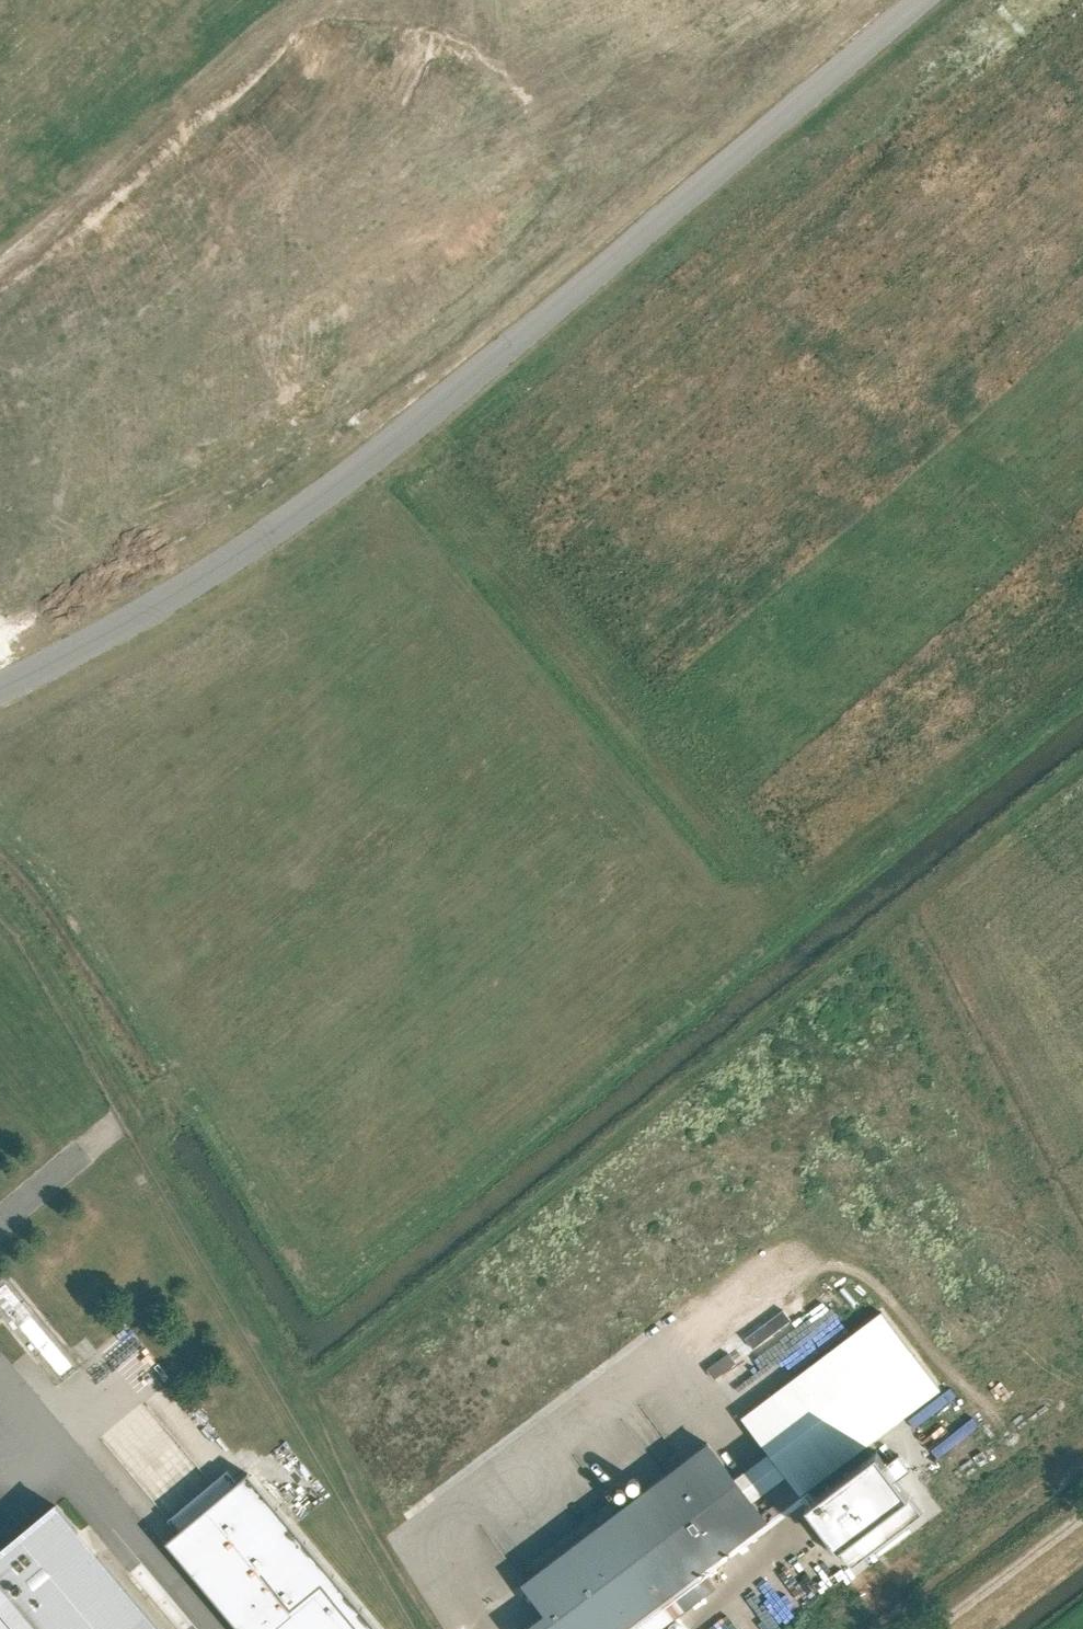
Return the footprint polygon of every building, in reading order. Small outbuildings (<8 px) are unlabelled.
[(882,1312),(741,1418),(800,1496),(940,1390),(882,1312)] [(670,1591),(684,1608),(714,1585),(701,1568),(766,1519),(707,1441),(522,1581),(546,1613),(524,1628),(620,1628),(670,1591)] [(886,1464),(876,1450),(821,1492),(805,1504),(851,1566),(866,1555),(923,1512),(899,1481),(911,1471),(899,1455),(886,1464)] [(250,1473),(238,1484),(228,1472),(169,1522),(179,1533),(167,1543),(240,1628),(382,1628),(250,1473)] [(56,1505),(0,1552),(0,1628),(159,1628),(56,1505)]
